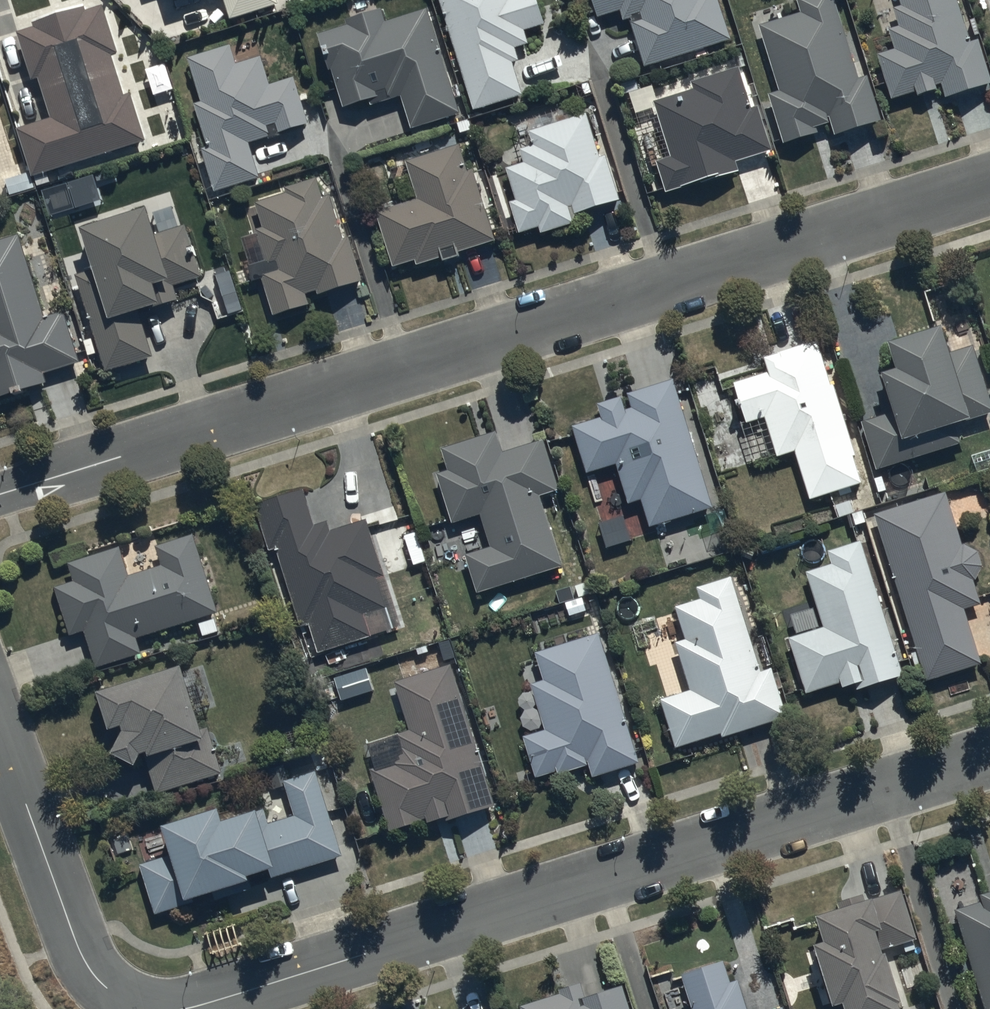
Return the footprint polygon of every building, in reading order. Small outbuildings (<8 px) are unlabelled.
[(227,18),(277,3),(276,0),(221,0),(227,18)] [(473,106),(474,110),(525,95),(508,39),(543,28),(535,0),(440,0),(473,106)] [(645,66),(730,37),(717,0),(595,0),(601,15),(628,9),(642,67),(645,66)] [(836,0),(799,0),(802,10),(761,24),(783,92),(772,96),(789,149),(876,120),(836,0)] [(989,82),(964,0),(900,0),(906,21),(888,27),(895,47),(878,53),(894,98),(941,81),(947,97),(989,82)] [(19,127),(34,174),(149,139),(105,1),(17,28),(45,119),(19,127)] [(414,130),(461,113),(425,7),(386,21),(382,9),(317,31),(345,111),(401,92),(414,130)] [(181,59),(217,190),(260,179),(250,141),(309,125),(295,77),(269,84),(261,56),(236,63),(232,46),(181,59)] [(658,162),(667,188),(773,153),(746,69),(651,100),(670,158),(658,162)] [(524,232),(618,203),(589,112),(530,130),(539,157),(504,168),(524,232)] [(375,211),(395,271),(494,238),(462,144),(408,162),(419,196),(375,211)] [(263,275),(273,311),(364,282),(330,175),(253,200),(276,270),(263,275)] [(76,273),(106,370),(154,356),(140,310),(207,290),(187,223),(157,232),(149,207),(83,227),(96,267),(76,273)] [(20,232),(0,238),(0,395),(83,367),(64,310),(47,315),(20,232)] [(880,468),(989,434),(989,408),(972,348),(954,354),(946,327),(893,344),(899,365),(884,370),(897,412),(866,422),(880,468)] [(863,484),(817,344),(766,358),(772,370),(733,383),(746,424),(764,419),(776,455),(796,449),(813,500),(863,484)] [(651,525),(713,508),(673,382),(571,414),(590,472),(619,462),(631,501),(642,498),(651,525)] [(463,553),(474,591),(564,565),(543,494),(563,488),(548,437),(504,449),(500,434),(432,454),(452,524),(484,515),(492,545),(463,553)] [(305,490),(259,505),(309,655),(375,633),(368,612),(387,605),(379,580),(387,577),(369,521),(321,537),(305,490)] [(876,513),(930,681),(984,663),(966,609),(983,603),(946,490),(876,513)] [(95,665),(100,663),(222,625),(194,535),(155,547),(161,568),(131,578),(121,548),(69,564),(74,581),(56,587),(71,634),(84,629),(95,665)] [(904,676),(860,542),(829,552),(834,566),(804,576),(821,627),(787,638),(806,695),(854,680),(858,691),(904,676)] [(660,700),(676,750),(787,715),(743,573),(695,588),(698,599),(676,606),(686,638),(674,641),(690,691),(660,700)] [(641,762),(598,627),(530,648),(555,728),(522,739),(539,793),(641,762)] [(499,807),(452,663),(390,683),(413,754),(373,767),(396,840),(499,807)] [(185,666),(98,695),(122,767),(145,759),(156,792),(220,771),(185,666)] [(143,861),(158,915),(345,857),(318,771),(283,782),(295,818),(265,827),(259,813),(225,822),(222,811),(164,826),(171,853),(143,861)] [(810,923),(839,1008),(907,1008),(887,952),(918,941),(901,892),(810,923)] [(955,912),(985,1008),(989,1008),(989,894),(953,906),(955,912)] [(683,975),(694,1008),(746,1008),(729,959),(683,975)] [(520,1006),(521,1008),(630,1008),(623,985),(586,997),(582,987),(520,1006)]
